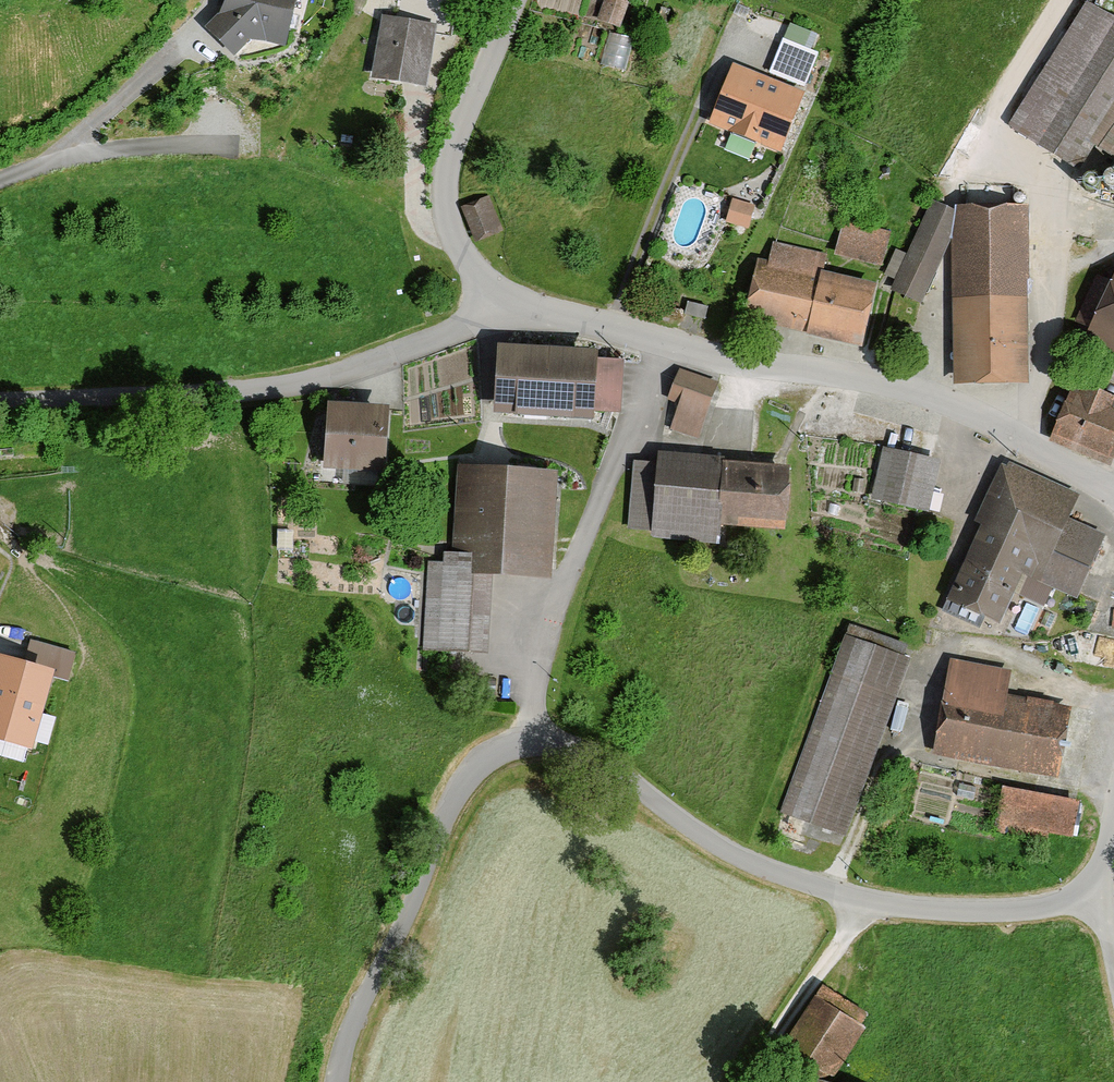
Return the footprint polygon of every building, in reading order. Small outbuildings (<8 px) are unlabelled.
[(255,41),(285,50),(299,0),(224,0),(218,22),(206,32),(233,61),(255,41)] [(628,5),(611,0),(607,0),(599,25),(620,31),(628,5)] [(1086,11),(1000,138),(1056,176),(1075,149),(1113,175),(1113,30),(1086,11)] [(436,36),(382,30),(375,94),(429,100),(436,36)] [(703,135),(776,165),(802,104),(729,74),(703,135)] [(502,235),(485,200),(463,208),(478,244),(502,235)] [(756,208),(733,200),(725,224),(749,231),(756,208)] [(929,222),(884,300),(915,316),(947,259),(948,397),(1026,400),(1025,213),(946,213),(946,230),(929,222)] [(896,231),(843,216),(827,270),(880,285),(896,231)] [(739,334),(860,358),(873,293),(752,269),(739,334)] [(1104,281),(1073,356),(1113,373),(1113,285),(1104,281)] [(707,309),(688,303),(685,314),(704,320),(707,309)] [(493,411),(635,413),(636,351),(578,350),(579,331),(537,330),(537,349),(494,349),(493,411)] [(674,425),(704,433),(718,375),(677,365),(669,398),(680,400),(674,425)] [(1110,471),(1113,461),(1113,409),(1068,391),(1046,446),(1110,471)] [(332,422),(389,425),(391,403),(333,400),(332,422)] [(324,463),(389,465),(390,427),(325,425),(324,463)] [(722,532),(788,536),(792,473),(728,469),(729,451),(658,446),(657,461),(650,460),(633,459),(628,532),(649,533),(649,541),(721,546),(722,532)] [(930,513),(942,459),(883,446),(872,501),(930,513)] [(378,480),(378,467),(325,465),(325,479),(378,480)] [(531,586),(553,586),(555,479),(453,477),(451,563),(440,562),(440,573),(423,572),(421,668),(530,670),(531,586)] [(1078,612),(1105,546),(990,499),(944,611),(1003,635),(1022,589),(1078,612)] [(848,835),(911,657),(843,633),(780,812),(848,835)] [(57,674),(0,659),(0,754),(33,763),(57,674)] [(931,752),(1058,776),(1070,709),(944,686),(931,752)] [(993,830),(1076,845),(1084,800),(1001,785),(993,830)] [(834,1077),(866,1025),(816,993),(783,1046),(834,1077)]
